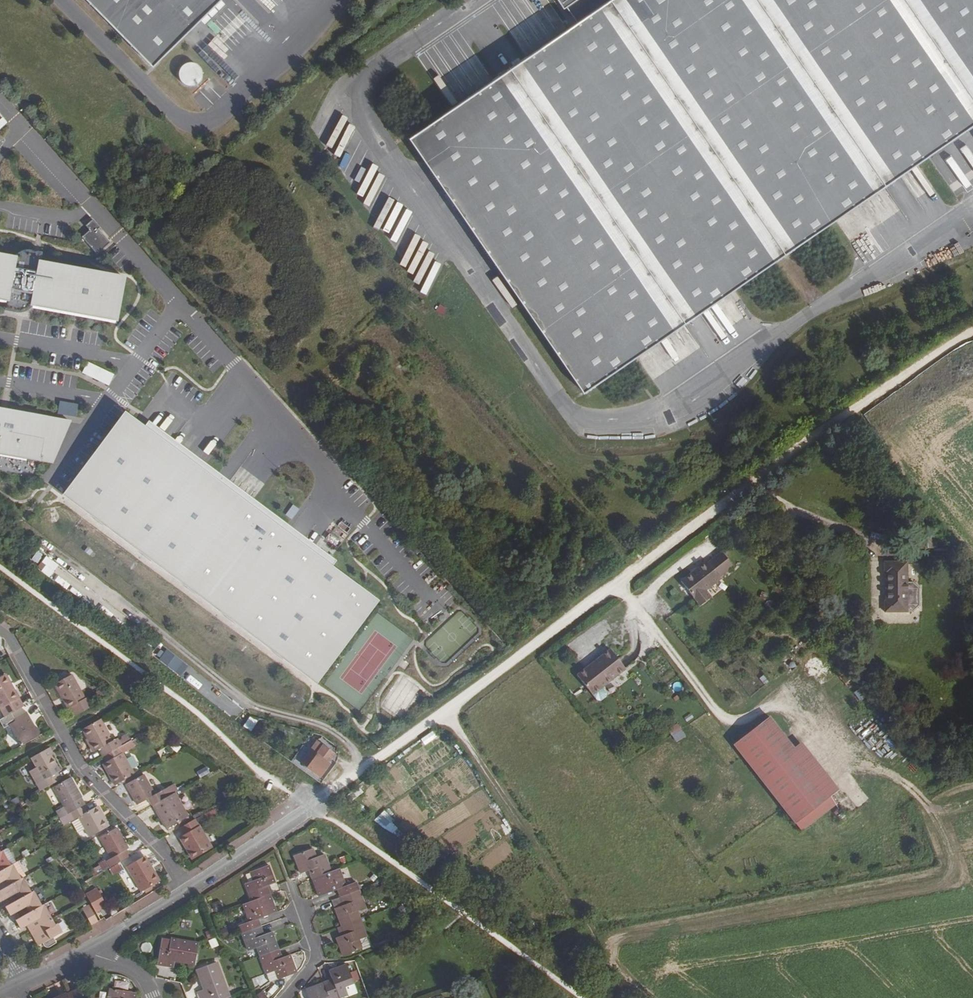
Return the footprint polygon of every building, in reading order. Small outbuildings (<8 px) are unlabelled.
[(155,72),(162,64),(170,57),(178,49),(227,0),(84,0),(155,72)] [(577,24),(412,138),(588,392),(972,125),(972,0),(560,0),(577,24)] [(202,74),(201,73),(199,71),(197,70),(195,69),(193,69),(190,69),(188,69),(185,71),(182,74),(182,77),(181,79),(181,81),(182,83),(184,87),(185,88),(188,90),(190,90),(192,91),(194,91),(196,90),(200,88),(201,87),(202,84),(203,81),(203,77),(202,74)] [(88,231),(80,239),(96,255),(108,244),(96,230),(98,229),(90,221),(84,227),(88,231)] [(873,232),(857,239),(865,256),(881,249),(873,232)] [(0,257),(0,300),(5,301),(12,259),(0,257)] [(121,279),(38,264),(31,306),(114,321),(121,279)] [(108,385),(114,374),(87,361),(82,373),(108,385)] [(0,412),(0,455),(49,464),(57,422),(0,412)] [(124,416),(63,497),(314,685),(375,604),(124,416)] [(67,424),(57,422),(49,464),(51,464),(67,424)] [(924,536),(922,535),(910,535),(911,548),(924,548),(924,536)] [(932,538),(924,536),(924,548),(935,548),(932,538)] [(36,551),(31,560),(37,563),(42,554),(36,551)] [(702,562),(676,582),(696,607),(707,598),(702,591),(717,579),(715,577),(728,566),(717,553),(704,564),(702,562)] [(48,578),(58,567),(46,556),(36,567),(48,578)] [(906,561),(882,561),(882,573),(884,573),(884,599),(882,598),(883,611),(905,611),(905,609),(911,609),(918,604),(918,587),(912,582),(905,582),(906,561)] [(166,650),(158,660),(175,672),(182,662),(166,650)] [(608,651),(575,678),(596,703),(599,704),(605,699),(606,695),(601,689),(624,671),(608,651)] [(0,677),(0,710),(4,717),(11,713),(23,707),(5,674),(0,677)] [(72,675),(54,684),(67,709),(70,708),(74,717),(93,706),(87,697),(85,699),(72,675)] [(104,691),(97,694),(101,702),(112,696),(104,691)] [(3,728),(9,725),(21,747),(38,737),(37,733),(39,729),(34,729),(30,722),(31,722),(26,712),(14,719),(11,713),(4,717),(0,720),(0,723),(3,728)] [(767,714),(758,722),(783,753),(792,746),(767,714)] [(249,716),(243,726),(251,731),(257,721),(249,716)] [(117,738),(113,741),(100,719),(82,730),(87,739),(94,752),(99,749),(103,756),(119,747),(121,746),(117,738)] [(758,722),(732,743),(758,774),(783,753),(758,722)] [(675,742),(685,737),(679,724),(668,729),(675,742)] [(5,737),(11,748),(18,744),(13,733),(5,737)] [(309,751),(299,764),(318,777),(327,764),(325,763),(331,753),(316,742),(310,751),(309,751)] [(792,746),(783,753),(821,799),(831,792),(792,746)] [(102,764),(114,785),(120,782),(134,774),(119,747),(103,756),(102,757),(105,763),(102,764)] [(40,791),(48,787),(61,780),(58,774),(60,772),(51,756),(47,749),(30,758),(36,768),(29,772),(40,791)] [(783,753),(758,774),(796,821),(821,799),(783,753)] [(200,778),(209,773),(206,767),(196,771),(200,778)] [(134,774),(120,782),(122,784),(135,777),(134,774)] [(143,774),(125,784),(137,805),(147,799),(151,806),(152,806),(165,798),(161,791),(154,794),(143,774)] [(82,797),(71,777),(53,787),(64,807),(63,807),(55,812),(59,819),(83,806),(85,805),(81,798),(82,797)] [(170,785),(161,791),(165,798),(175,793),(170,785)] [(353,798),(363,794),(360,787),(350,792),(353,798)] [(166,830),(189,817),(175,793),(165,798),(152,806),(166,830)] [(136,806),(138,811),(149,805),(147,800),(136,806)] [(87,812),(83,806),(59,819),(63,826),(78,818),(89,838),(109,825),(97,806),(87,812)] [(394,838),(402,830),(384,811),(375,818),(394,838)] [(179,838),(192,860),(212,848),(195,820),(179,829),(183,835),(179,838)] [(117,828),(99,838),(110,859),(106,861),(110,868),(130,857),(126,850),(128,849),(117,828)] [(16,863),(7,848),(2,851),(10,866),(12,864),(16,863)] [(301,873),(310,870),(313,879),(331,872),(325,855),(317,858),(314,849),(295,855),(301,873)] [(10,866),(2,851),(0,852),(0,872),(10,866)] [(148,870),(152,868),(145,856),(141,858),(148,870)] [(126,867),(141,892),(159,881),(152,868),(148,870),(141,858),(126,867)] [(21,879),(12,864),(10,866),(0,872),(0,891),(21,879)] [(254,881),(246,884),(252,902),(271,895),(268,886),(276,883),(269,865),(251,872),(254,881)] [(319,896),(338,889),(341,896),(360,889),(357,882),(346,886),(340,869),(331,872),(313,879),(319,896)] [(31,893),(23,878),(21,879),(0,891),(0,902),(5,899),(9,905),(31,893)] [(63,894),(65,898),(79,890),(77,886),(63,894)] [(96,889),(86,895),(95,912),(106,906),(96,889)] [(344,905),(336,908),(342,926),(360,919),(357,910),(366,907),(360,889),(341,896),(344,905)] [(20,918),(42,906),(33,891),(31,893),(9,905),(5,907),(10,916),(16,912),(20,918)] [(277,913),(271,895),(252,902),(244,905),(250,923),(240,926),(243,933),(261,926),(259,919),(277,913)] [(333,899),(336,908),(344,905),(341,896),(333,899)] [(214,911),(222,909),(220,901),(212,902),(214,911)] [(52,919),(44,905),(42,906),(20,918),(15,921),(20,929),(26,926),(29,932),(52,919)] [(88,905),(81,909),(91,926),(98,922),(88,905)] [(53,937),(62,932),(57,924),(55,925),(52,919),(29,932),(33,938),(37,936),(42,943),(43,944),(44,946),(46,948),(48,948),(56,943),(53,937)] [(366,937),(367,937),(360,919),(342,926),(345,935),(337,938),(343,955),(362,949),(359,939),(366,937)] [(272,932),(265,935),(261,926),(243,933),(249,951),(258,948),(261,956),(279,949),(272,932)] [(393,933),(395,940),(402,937),(400,931),(393,933)] [(37,936),(33,938),(37,946),(42,943),(37,936)] [(172,939),(163,937),(161,950),(158,965),(173,967),(175,959),(196,963),(199,944),(172,939)] [(370,948),(366,937),(359,939),(362,949),(362,950),(370,948)] [(279,979),(294,974),(297,972),(291,955),(283,958),(279,949),(261,956),(267,973),(276,970),(279,979)] [(229,997),(216,962),(199,969),(205,989),(198,992),(200,997),(226,997),(229,997)] [(354,983),(348,966),(347,964),(330,970),(333,979),(324,982),(330,997),(339,997),(348,994),(345,986),(354,983)] [(276,970),(267,973),(271,982),(279,979),(276,970)] [(252,979),(254,986),(263,984),(261,976),(252,979)] [(310,997),(330,997),(324,982),(307,989),(310,997)] [(67,996),(68,997),(84,997),(80,989),(67,996)] [(137,993),(110,989),(108,997),(136,997),(137,993)]
